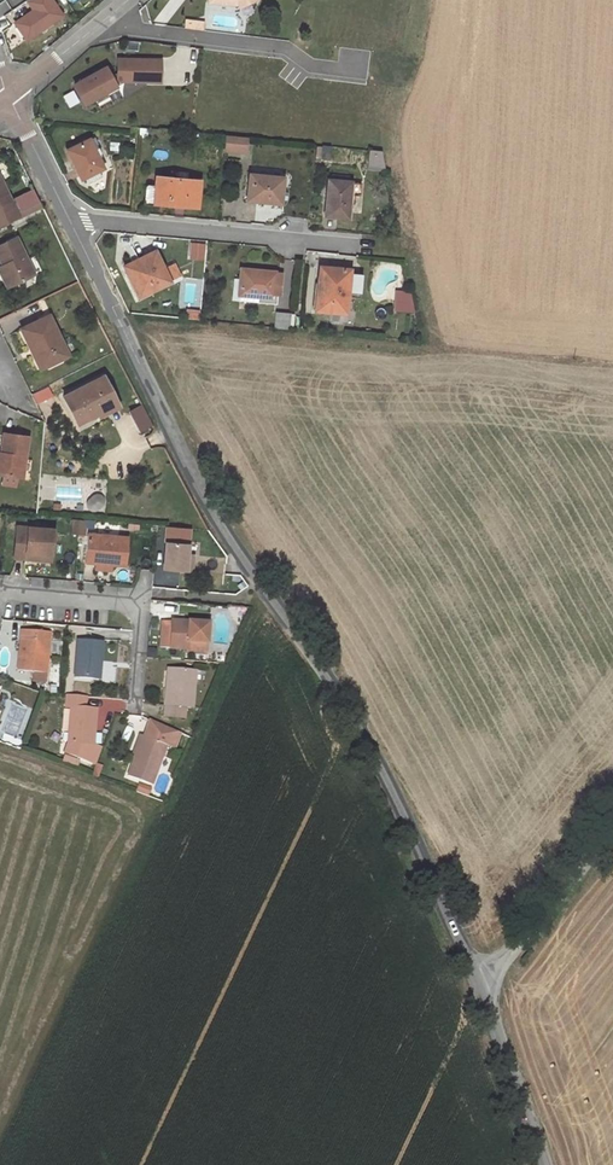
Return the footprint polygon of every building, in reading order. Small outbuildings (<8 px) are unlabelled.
[(52,0),(27,0),(34,9),(15,22),(27,39),(62,15),(52,0)] [(186,20),(185,27),(203,30),(203,22),(186,20)] [(137,42),(126,41),(125,49),(136,50),(137,42)] [(118,80),(145,81),(145,59),(118,59),(118,71),(110,75),(105,67),(74,84),(84,103),(94,97),(97,102),(108,95),(106,91),(116,86),(114,82),(118,80)] [(145,59),(145,81),(160,81),(160,60),(145,59)] [(140,129),(140,136),(147,137),(148,130),(140,129)] [(228,135),(226,149),(246,151),(248,137),(228,135)] [(94,136),(89,139),(93,150),(98,148),(96,145),(97,144),(94,136)] [(81,179),(85,177),(98,170),(103,168),(93,150),(89,139),(66,150),(81,179)] [(110,142),(110,150),(120,151),(120,142),(110,142)] [(382,150),(370,149),(368,166),(385,167),(382,150)] [(102,178),(98,170),(85,177),(89,184),(102,178)] [(249,174),(247,199),(257,200),(257,202),(280,204),(283,177),(249,174)] [(156,176),(155,186),(153,202),(197,206),(199,181),(156,176)] [(17,217),(10,203),(9,200),(10,199),(0,178),(0,226),(17,217)] [(328,179),(325,216),(347,218),(350,198),(353,199),(354,194),(359,195),(360,183),(352,182),(351,181),(328,179)] [(146,201),(153,202),(155,186),(148,185),(145,187),(144,198),(146,201)] [(13,201),(10,203),(17,217),(20,215),(13,201)] [(3,265),(12,284),(33,273),(16,238),(0,245),(0,260),(3,265)] [(188,259),(203,259),(203,243),(188,243),(188,259)] [(129,278),(139,296),(169,281),(154,251),(126,265),(132,277),(129,278)] [(12,284),(3,265),(0,267),(0,274),(7,287),(12,284)] [(129,279),(129,278),(132,277),(126,265),(122,267),(129,279)] [(318,291),(316,310),(345,313),(350,270),(323,267),(322,282),(324,282),(323,292),(318,291)] [(239,295),(239,301),(276,304),(277,294),(270,293),(272,272),(240,269),(240,278),(238,294),(238,295),(239,295)] [(414,312),(410,291),(397,291),(395,310),(414,312)] [(276,311),(274,326),(288,328),(290,313),(276,311)] [(48,315),(23,328),(42,368),(68,355),(48,315)] [(99,417),(108,413),(104,406),(115,400),(103,376),(63,397),(78,424),(97,414),(99,417)] [(48,387),(31,393),(34,403),(51,397),(48,387)] [(118,407),(115,400),(104,406),(108,413),(118,407)] [(138,433),(152,425),(141,403),(127,410),(138,433)] [(0,457),(0,475),(21,479),(24,459),(27,436),(3,433),(1,453),(0,457)] [(31,460),(24,459),(21,479),(29,480),(31,460)] [(14,558),(27,559),(27,551),(51,554),(53,530),(16,528),(14,558)] [(165,531),(165,540),(172,541),(173,532),(165,531)] [(84,562),(95,563),(95,560),(111,561),(111,564),(125,566),(127,538),(87,535),(84,562)] [(166,543),(164,569),(192,572),(193,562),(186,561),(187,555),(188,545),(166,543)] [(50,561),(51,554),(27,551),(27,559),(50,561)] [(110,569),(111,564),(111,561),(95,560),(95,563),(94,568),(110,569)] [(178,587),(180,572),(156,570),(155,585),(178,587)] [(161,625),(160,646),(169,646),(169,648),(186,649),(186,652),(206,653),(207,624),(171,621),(171,626),(161,625)] [(17,670),(34,672),(46,673),(49,632),(21,630),(20,641),(24,641),(22,658),(19,658),(17,670)] [(78,641),(75,677),(98,678),(101,643),(78,641)] [(167,687),(164,716),(184,717),(185,706),(192,706),(195,672),(172,670),(170,687),(167,687)] [(45,680),(46,673),(34,672),(34,680),(45,680)] [(85,696),(65,694),(65,706),(68,706),(68,710),(61,709),(61,730),(70,731),(69,743),(92,744),(95,709),(84,708),(85,696)] [(142,736),(128,776),(151,785),(166,745),(174,748),(179,733),(149,720),(143,736),(142,736)] [(187,727),(184,733),(192,736),(194,730),(187,727)] [(64,756),(63,761),(71,765),(73,759),(64,756)] [(135,792),(146,796),(149,789),(137,785),(135,792)]
